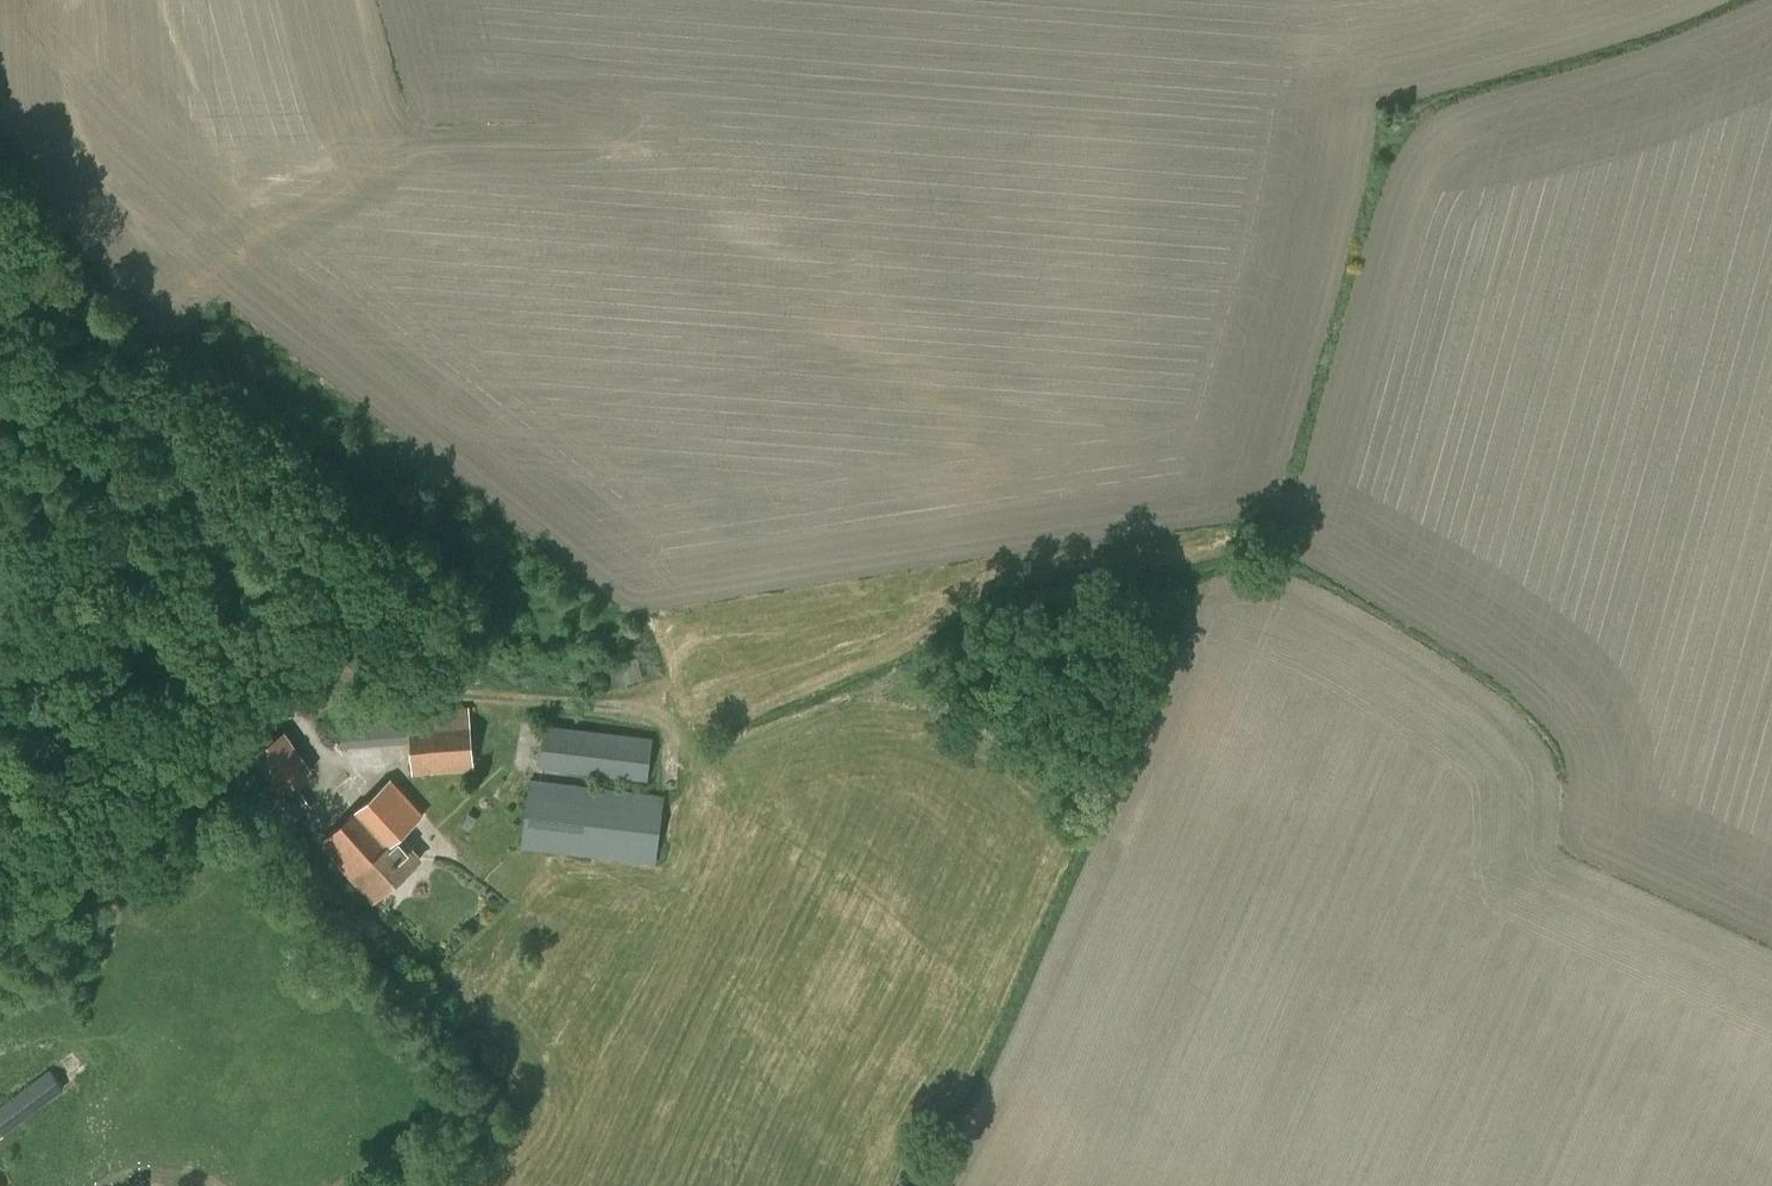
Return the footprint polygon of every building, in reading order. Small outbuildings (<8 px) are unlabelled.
[(603,679),(607,689),(645,675),(637,655),(600,669),(600,670),(583,676),(586,685),(603,679)] [(410,742),(413,776),(475,770),(470,706),(408,711),(341,715),(343,748),(410,742)] [(653,736),(545,723),(540,767),(648,781),(653,736)] [(285,730),(252,752),(280,791),(312,768),(285,730)] [(401,833),(423,813),(391,778),(355,810),(320,841),(374,901),(423,857),(401,833)] [(530,778),(522,847),(657,864),(665,795),(530,778)] [(313,807),(302,792),(284,805),(295,820),(313,807)] [(103,1058),(87,1039),(0,1106),(0,1137),(103,1058)]
